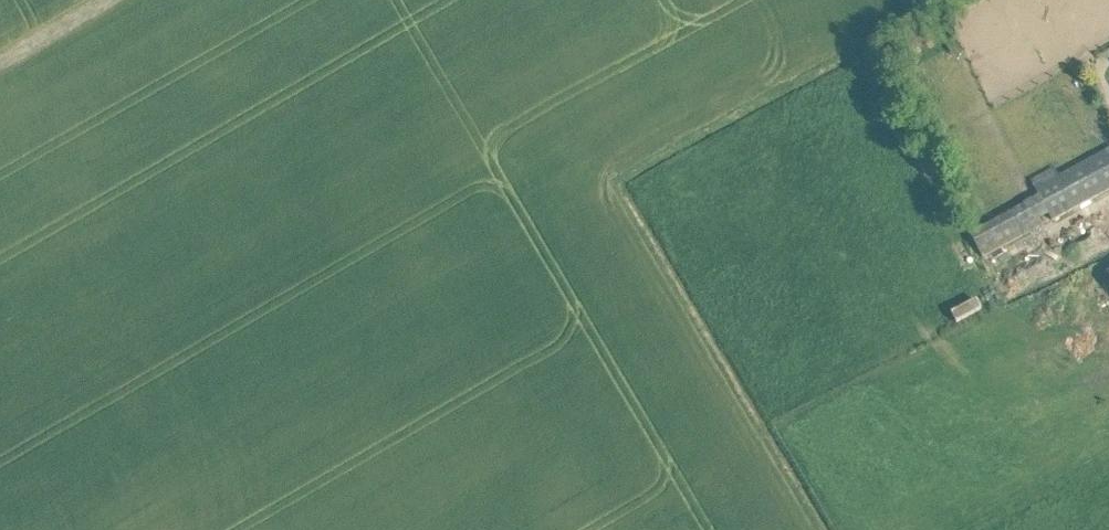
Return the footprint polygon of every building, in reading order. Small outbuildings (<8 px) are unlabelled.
[(1058,178),(1053,168),(1028,182),(1037,198),(969,234),(982,259),(1042,227),(1038,220),(1047,216),(1051,223),(1108,191),(1108,151),(1058,178)]
